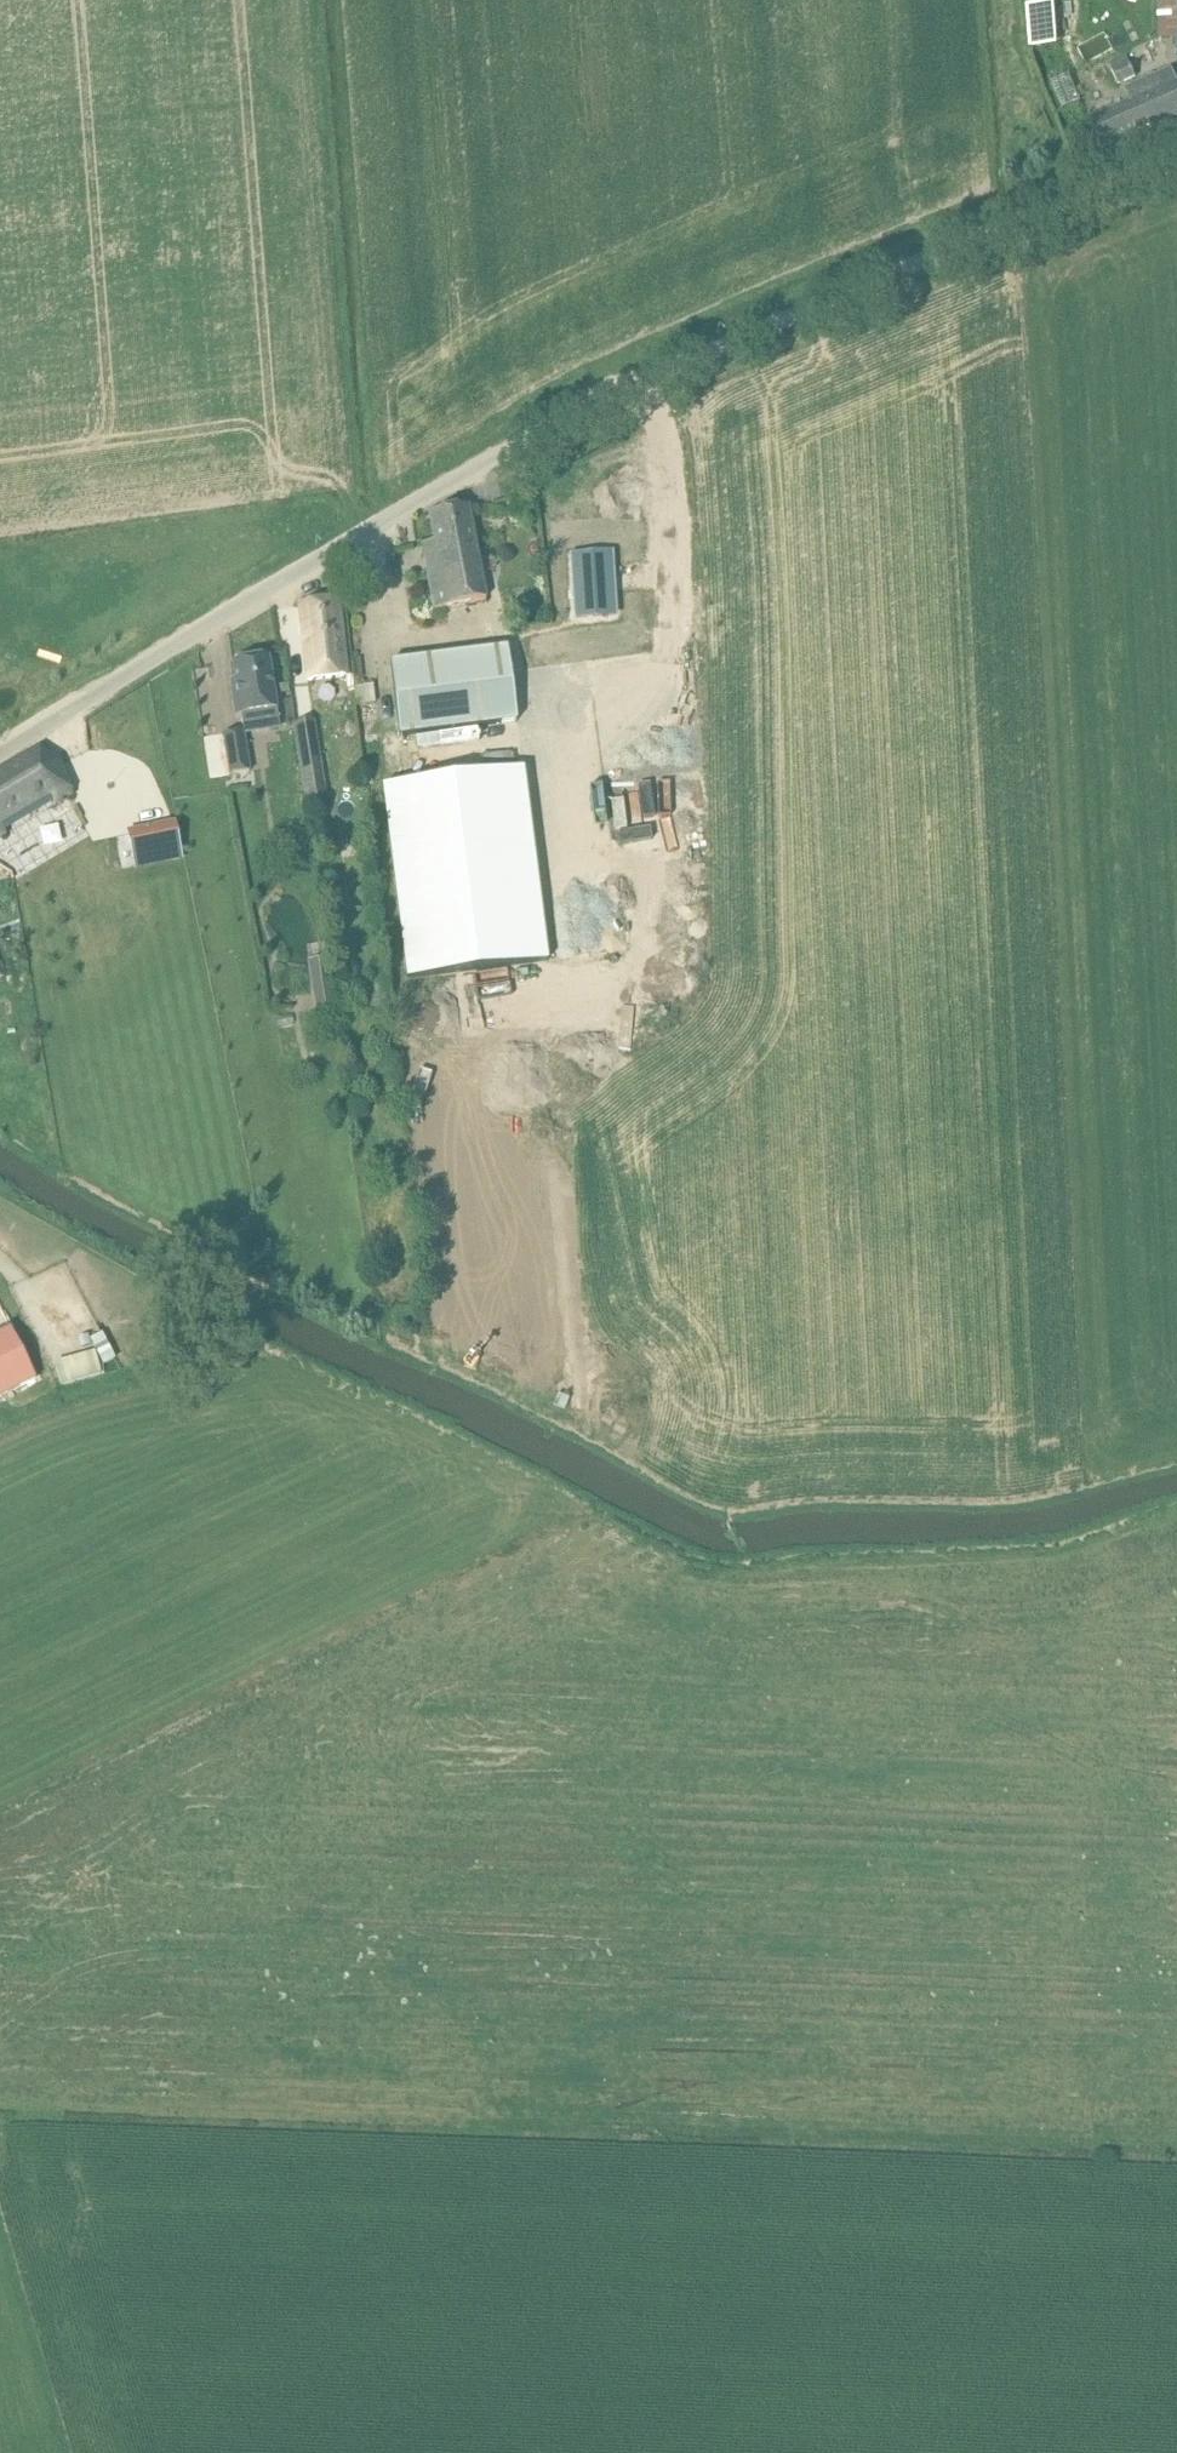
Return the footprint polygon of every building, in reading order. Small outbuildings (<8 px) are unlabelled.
[(1023,0),(1024,47),(1052,46),(1050,0),(1032,0),(1023,0)] [(1176,37),(1176,0),(1158,0),(1159,37),(1176,37)] [(1128,57),(1110,66),(1117,83),(1136,75),(1128,57)] [(1095,128),(1105,150),(1176,118),(1176,85),(1171,71),(1130,90),(1135,101),(1091,120),(1095,128)] [(486,599),(473,530),(468,506),(429,514),(434,541),(422,543),(435,609),(486,599)] [(576,618),(614,615),(611,555),(572,557),(576,618)] [(308,681),(310,680),(347,676),(339,601),(300,605),(308,681)] [(507,649),(392,663),(401,738),(516,723),(507,649)] [(277,710),(272,681),(268,657),(232,663),(237,694),(232,695),(236,717),(277,710)] [(373,686),(354,688),(356,705),(375,703),(373,686)] [(316,727),(295,731),(306,802),(327,799),(316,727)] [(247,774),(248,774),(243,733),(224,735),(229,776),(233,776),(234,784),(248,783),(247,774)] [(78,793),(60,761),(45,769),(36,753),(41,751),(40,749),(0,773),(0,839),(78,793)] [(400,864),(516,851),(509,787),(393,800),(400,864)] [(170,797),(123,807),(131,845),(177,835),(170,797)] [(530,976),(516,851),(400,864),(414,989),(530,976)] [(330,980),(311,983),(316,1012),(335,1009),(330,980)] [(514,1050),(518,1065),(537,1059),(534,1047),(523,1050),(522,1048),(514,1050)] [(36,1379),(10,1326),(0,1331),(0,1397),(36,1379)]
